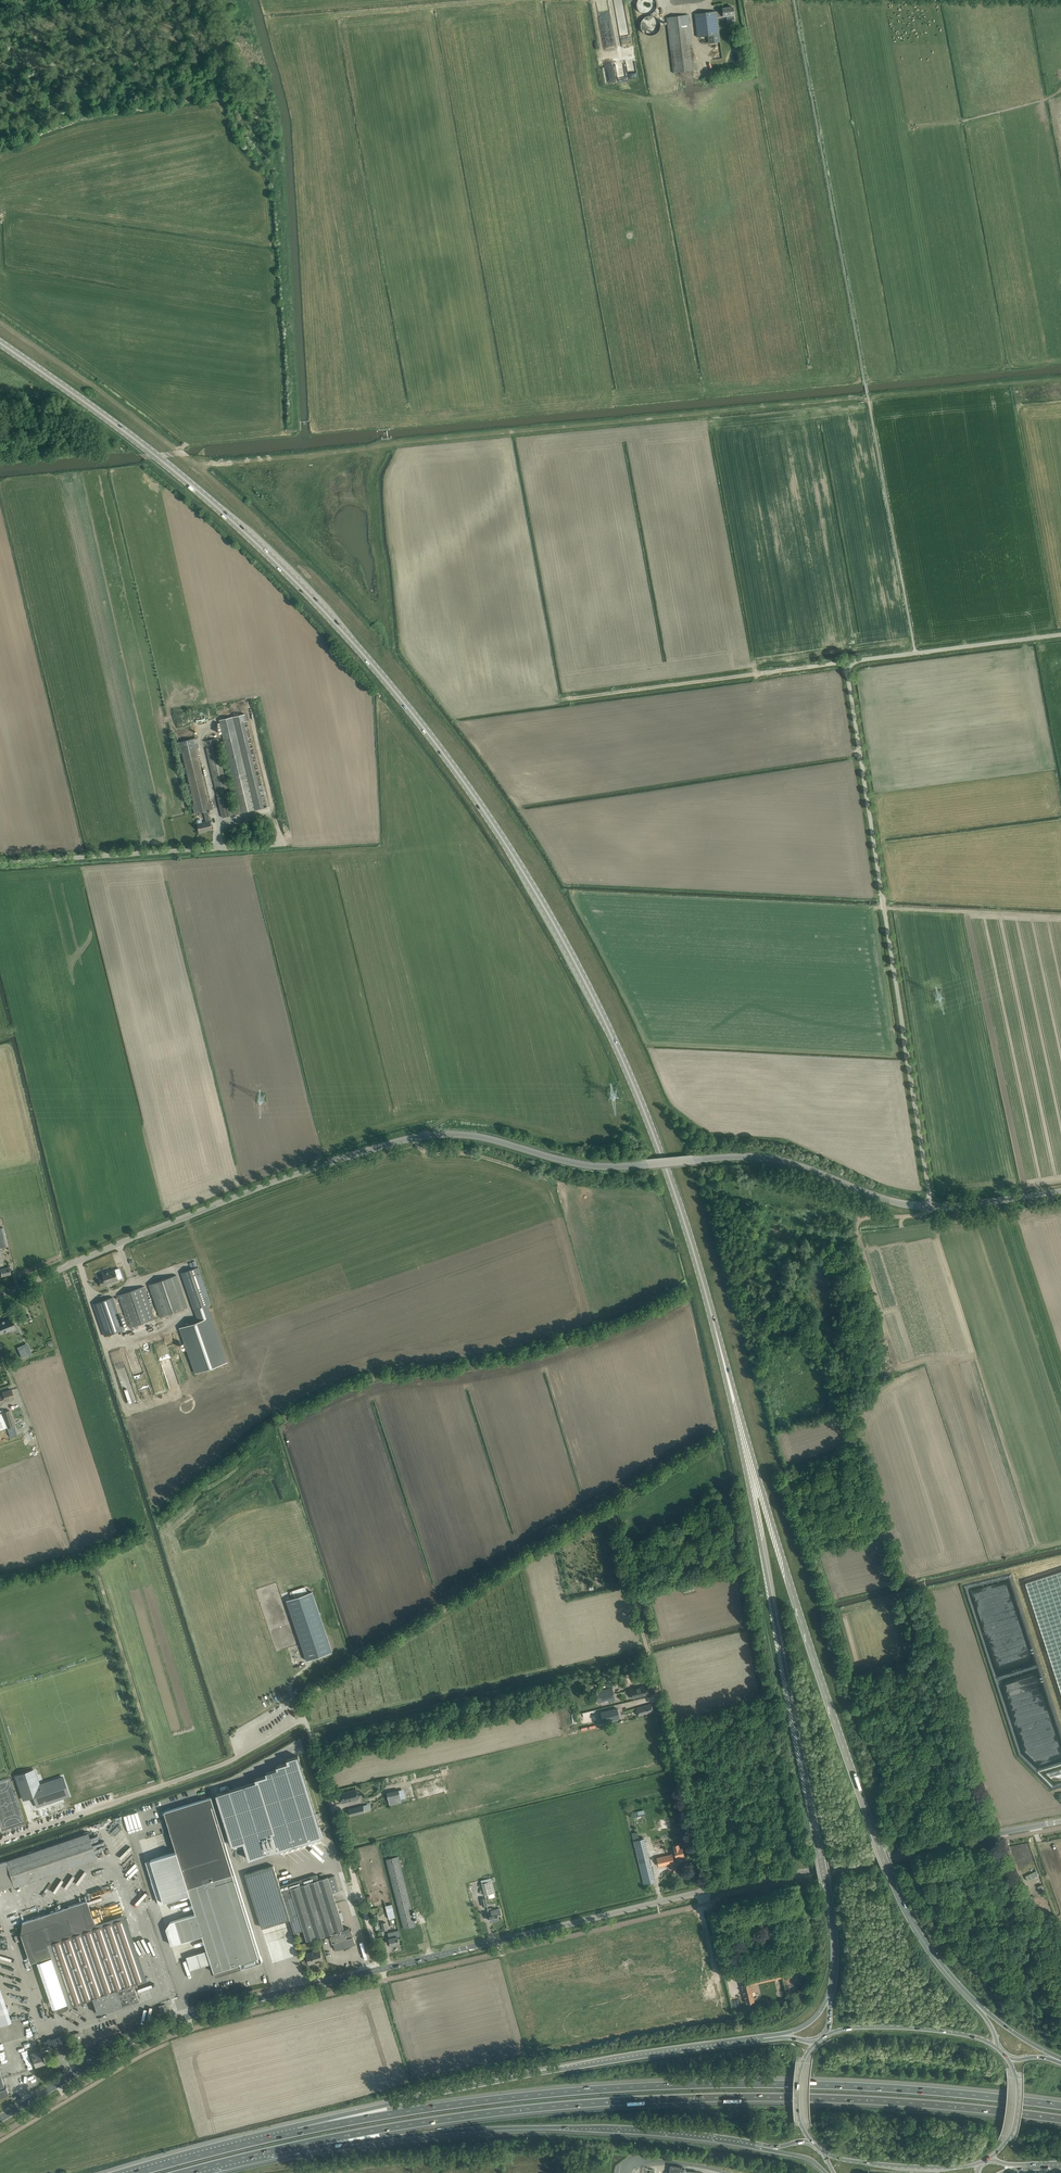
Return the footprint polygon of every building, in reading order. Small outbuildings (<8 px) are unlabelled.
[(648,11),(656,7),(653,0),(643,0),(648,11)] [(716,11),(695,14),(698,37),(708,36),(709,43),(723,41),(723,37),(719,37),(717,16),(724,15),(724,16),(727,16),(727,20),(735,19),(733,7),(723,8),(723,11),(716,11)] [(669,34),(644,38),(650,82),(696,76),(695,70),(692,49),(688,15),(666,18),(669,34)] [(208,810),(213,809),(188,703),(170,707),(195,813),(204,811),(206,821),(202,822),(202,819),(200,819),(198,819),(197,821),(200,832),(212,829),(208,810)] [(267,807),(245,714),(219,721),(241,813),(267,807)] [(236,814),(218,740),(205,743),(223,817),(236,814)] [(3,1262),(0,1263),(0,1269),(2,1276),(11,1274),(9,1266),(4,1267),(3,1262)] [(227,1362),(207,1304),(211,1303),(198,1267),(182,1273),(194,1309),(195,1308),(199,1321),(180,1327),(196,1373),(227,1362)] [(106,1283),(118,1279),(115,1270),(107,1272),(106,1271),(102,1272),(104,1276),(99,1278),(102,1287),(107,1285),(106,1283)] [(187,1307),(178,1280),(176,1275),(149,1284),(160,1316),(187,1307)] [(154,1319),(145,1291),(143,1286),(119,1295),(120,1300),(130,1327),(154,1319)] [(124,1329),(115,1302),(113,1297),(93,1304),(95,1309),(105,1336),(124,1329)] [(1,1334),(15,1328),(11,1318),(4,1321),(4,1320),(4,1321),(2,1322),(2,1321),(2,1322),(0,1322),(0,1332),(1,1334)] [(26,1352),(24,1347),(18,1350),(22,1358),(32,1354),(30,1351),(26,1352)] [(3,1395),(0,1396),(0,1403),(7,1400),(7,1401),(10,1400),(9,1399),(14,1398),(11,1389),(2,1392),(3,1395)] [(14,1426),(14,1425),(10,1410),(2,1412),(7,1428),(14,1426)] [(14,1426),(7,1428),(10,1437),(17,1435),(14,1426)] [(1026,1583),(1060,1692),(1060,1571),(1026,1583)] [(996,1588),(975,1594),(996,1672),(1007,1670),(1017,1671),(1001,1675),(1022,1754),(1035,1756),(1041,1757),(1041,1756),(1035,1755),(1036,1750),(1035,1750),(1036,1742),(1037,1744),(1041,1743),(1040,1747),(1039,1747),(1040,1748),(1057,1744),(1056,1738),(1054,1739),(1051,1728),(1043,1726),(1051,1724),(1050,1721),(1045,1720),(1047,1720),(1014,1596),(997,1593),(996,1588)] [(312,1591),(286,1600),(307,1660),(332,1652),(312,1591)] [(296,1660),(304,1658),(302,1652),(295,1654),(296,1660)] [(647,1685),(642,1687),(630,1690),(632,1698),(649,1694),(647,1685)] [(612,1686),(596,1690),(599,1701),(609,1699),(609,1701),(615,1699),(612,1686)] [(639,1716),(645,1714),(653,1712),(654,1712),(651,1704),(637,1708),(639,1716)] [(586,1712),(588,1722),(596,1720),(593,1710),(586,1712)] [(618,1710),(601,1714),(603,1723),(620,1719),(618,1710)] [(228,1746),(232,1755),(239,1751),(235,1743),(228,1746)] [(319,1824),(307,1783),(298,1756),(287,1759),(288,1762),(276,1766),(277,1769),(266,1772),(266,1775),(255,1779),(256,1782),(216,1794),(232,1845),(243,1842),(249,1859),(277,1850),(277,1851),(324,1837),(320,1824),(319,1824)] [(20,1780),(17,1781),(22,1796),(27,1794),(32,1793),(35,1803),(36,1806),(66,1796),(68,1796),(62,1777),(39,1784),(36,1775),(20,1780)] [(342,1803),(347,1801),(359,1799),(357,1792),(361,1791),(360,1788),(356,1789),(344,1792),(339,1793),(342,1803)] [(389,1805),(401,1803),(399,1790),(386,1792),(389,1805)] [(176,1852),(151,1860),(161,1892),(164,1901),(189,1893),(196,1914),(170,1922),(166,1928),(171,1944),(202,1935),(207,1950),(211,1963),(214,1971),(214,1972),(215,1976),(262,1962),(261,1956),(259,1951),(235,1873),(234,1870),(211,1797),(164,1812),(176,1852)] [(367,1802),(367,1804),(348,1809),(350,1816),(365,1812),(371,1810),(369,1803),(371,1803),(370,1801),(367,1802)] [(95,1854),(88,1833),(0,1863),(0,1889),(13,1885),(14,1887),(97,1859),(95,1854)] [(655,1881),(653,1875),(644,1838),(634,1841),(644,1883),(655,1881)] [(657,1859),(658,1860),(659,1866),(674,1862),(673,1858),(684,1855),(682,1847),(679,1848),(678,1844),(673,1845),(674,1849),(670,1850),(671,1855),(657,1859)] [(416,1926),(414,1920),(398,1856),(386,1859),(404,1929),(416,1926)] [(344,1929),(333,1892),(339,1890),(334,1875),(328,1877),(319,1879),(317,1874),(312,1876),(280,1886),(273,1865),(245,1874),(260,1922),(262,1927),(290,1918),(294,1933),(303,1930),(307,1941),(330,1933),(333,1942),(335,1950),(340,1949),(346,1948),(351,1946),(355,1943),(353,1936),(352,1936),(351,1935),(352,1934),(351,1929),(350,1930),(349,1928),(344,1929)] [(495,1893),(492,1880),(492,1881),(491,1877),(481,1880),(485,1895),(495,1893)] [(143,1980),(122,1918),(96,1927),(87,1900),(22,1922),(35,1960),(53,1954),(71,2005),(92,1998),(97,2013),(138,1999),(133,1984),(143,1980)] [(385,1905),(389,1918),(395,1917),(392,1904),(385,1905)] [(496,1908),(492,1909),(492,1908),(487,1909),(489,1915),(490,1920),(499,1918),(498,1915),(502,1914),(500,1908),(496,1909),(496,1908)] [(400,1945),(398,1937),(398,1936),(400,1936),(399,1930),(395,1931),(388,1933),(389,1938),(391,1947),(400,1945)] [(307,1955),(304,1956),(303,1957),(305,1962),(306,1963),(309,1963),(309,1964),(310,1964),(309,1963),(318,1960),(318,1961),(322,1960),(319,1950),(306,1954),(307,1955)] [(757,1995),(753,1996),(752,1992),(755,1991),(753,1983),(762,1981),(760,1973),(749,1976),(751,1983),(742,1985),(747,2003),(754,2001),(754,2000),(758,1999),(757,1995)] [(3,2027),(2,2025),(11,2023),(0,1981),(0,2028),(3,2027)] [(45,2063),(41,2050),(31,2054),(35,2065),(41,2063),(41,2064),(45,2063)] [(669,2172),(698,2172),(682,2169),(682,2167),(670,2165),(669,2172)]
